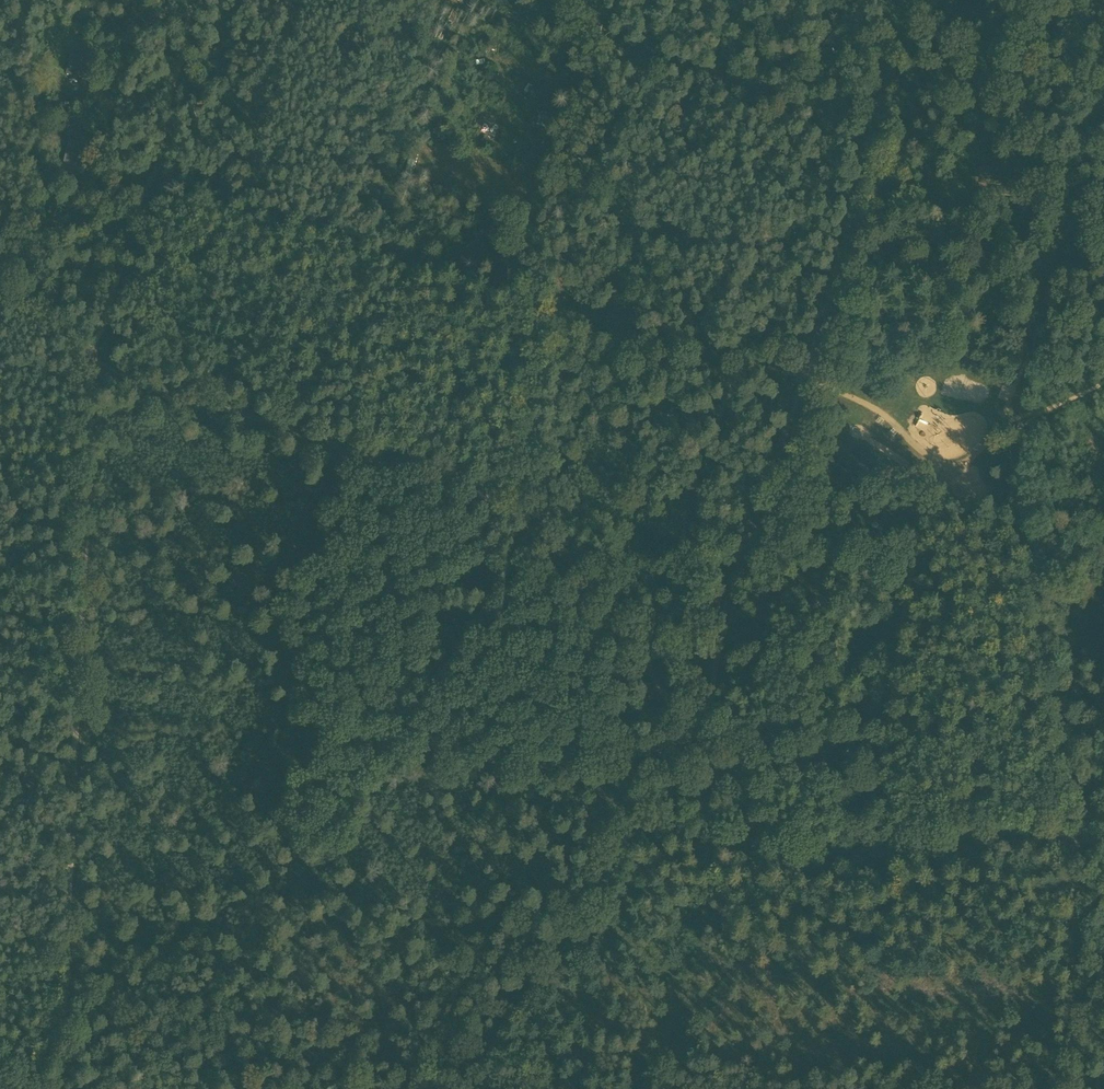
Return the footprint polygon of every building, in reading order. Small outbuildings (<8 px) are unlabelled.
[(71,71),(71,73),(81,76),(81,73),(84,74),(87,61),(72,56),(68,70),(71,71)] [(488,137),(493,125),(476,118),(471,130),(488,137)] [(68,141),(61,171),(78,176),(85,148),(77,146),(78,143),(68,141)]
